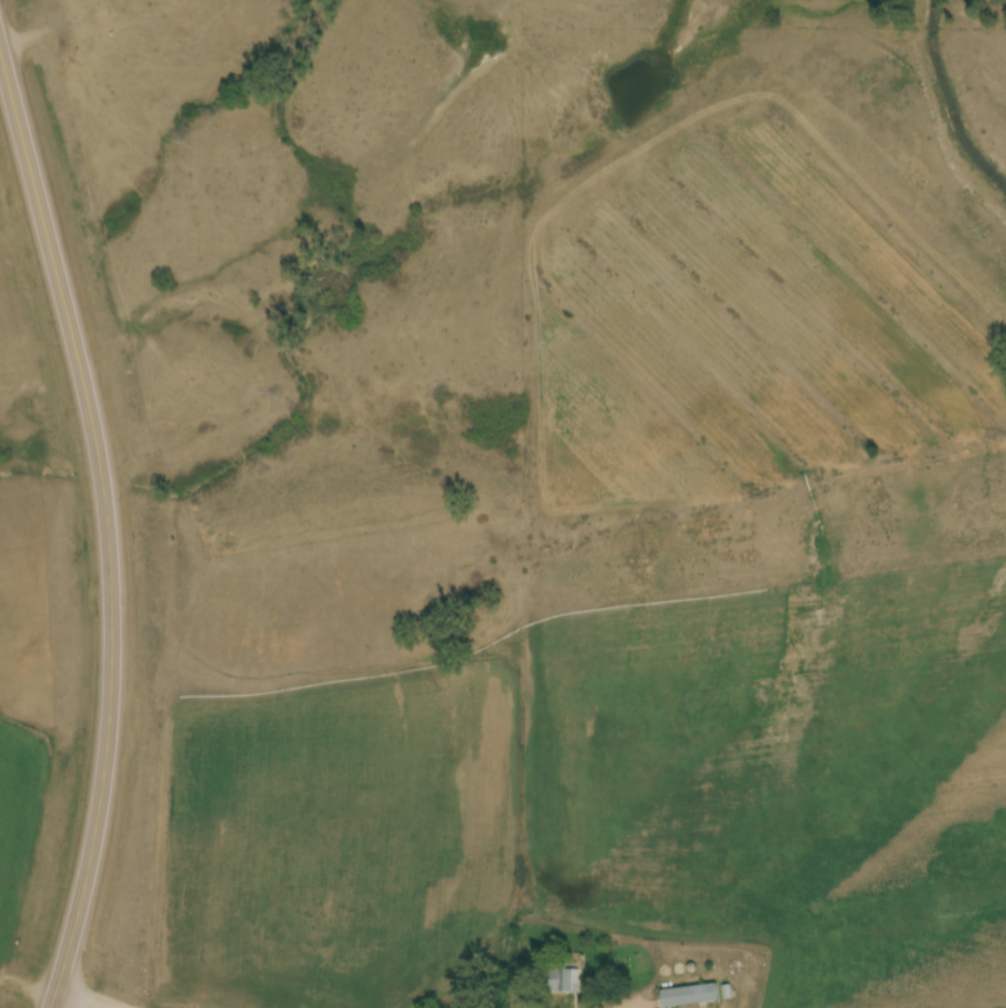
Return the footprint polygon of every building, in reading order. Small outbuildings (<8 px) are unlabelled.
[(552,993),(580,993),(580,969),(552,969),(552,993)] [(664,1007),(720,1002),(718,984),(662,990),(664,1007)]
